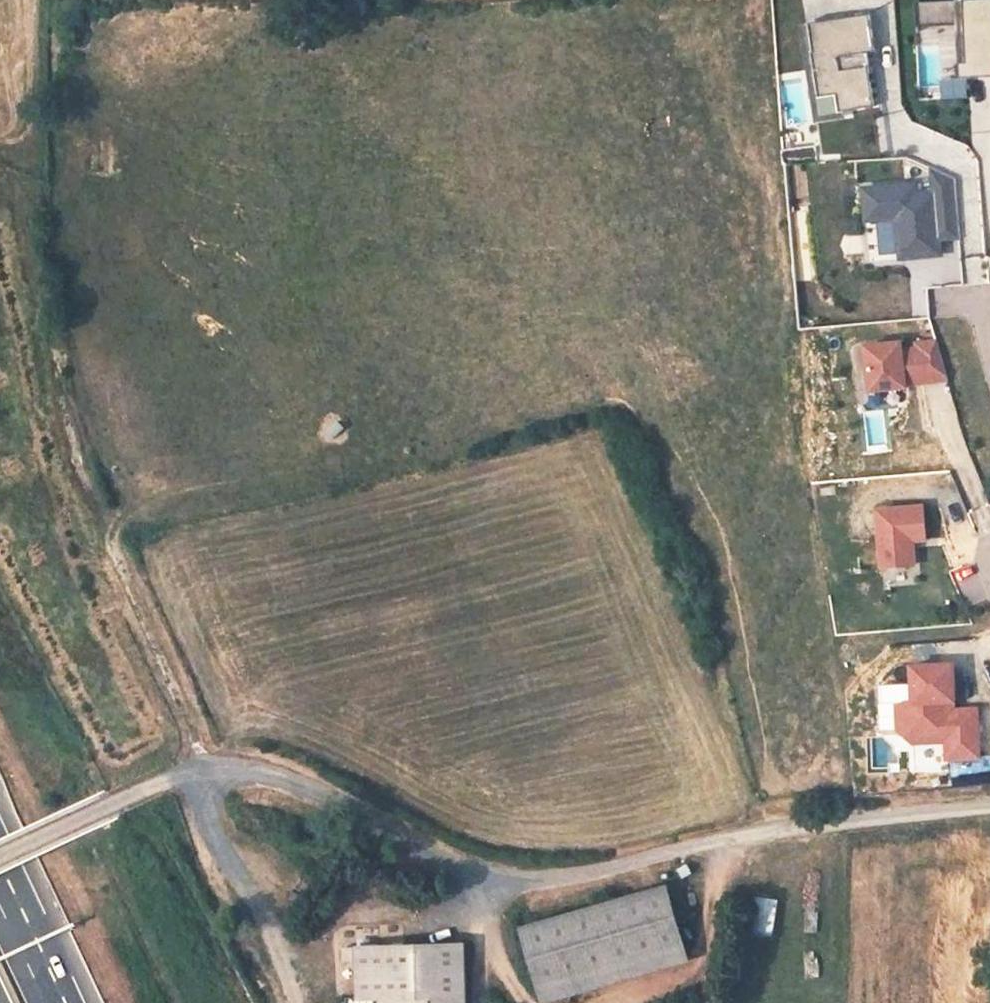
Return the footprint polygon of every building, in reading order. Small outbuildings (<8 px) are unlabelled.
[(989,78),(989,0),(974,0),(920,3),(923,48),(939,47),(943,101),(972,99),(971,79),(989,78)] [(882,107),(869,16),(812,24),(822,99),(844,96),(847,111),(882,107)] [(932,182),(865,187),(868,225),(881,224),(883,254),(901,253),(902,261),(945,258),(944,241),(961,239),(956,170),(931,172),(932,182)] [(911,339),(867,345),(874,394),(947,384),(941,337),(911,341),(911,339)] [(882,569),(921,567),(920,543),(931,542),(929,504),(878,507),(882,569)] [(964,707),(961,663),(915,666),(916,685),(881,687),(883,732),(904,731),(905,747),(947,745),(948,763),(986,761),(982,706),(964,707)] [(542,982),(688,942),(671,876),(523,916),(542,982)] [(368,1002),(453,1002),(452,947),(436,948),(367,951),(368,1001),(368,1002)] [(344,952),(345,1002),(368,1001),(367,951),(344,952)]
